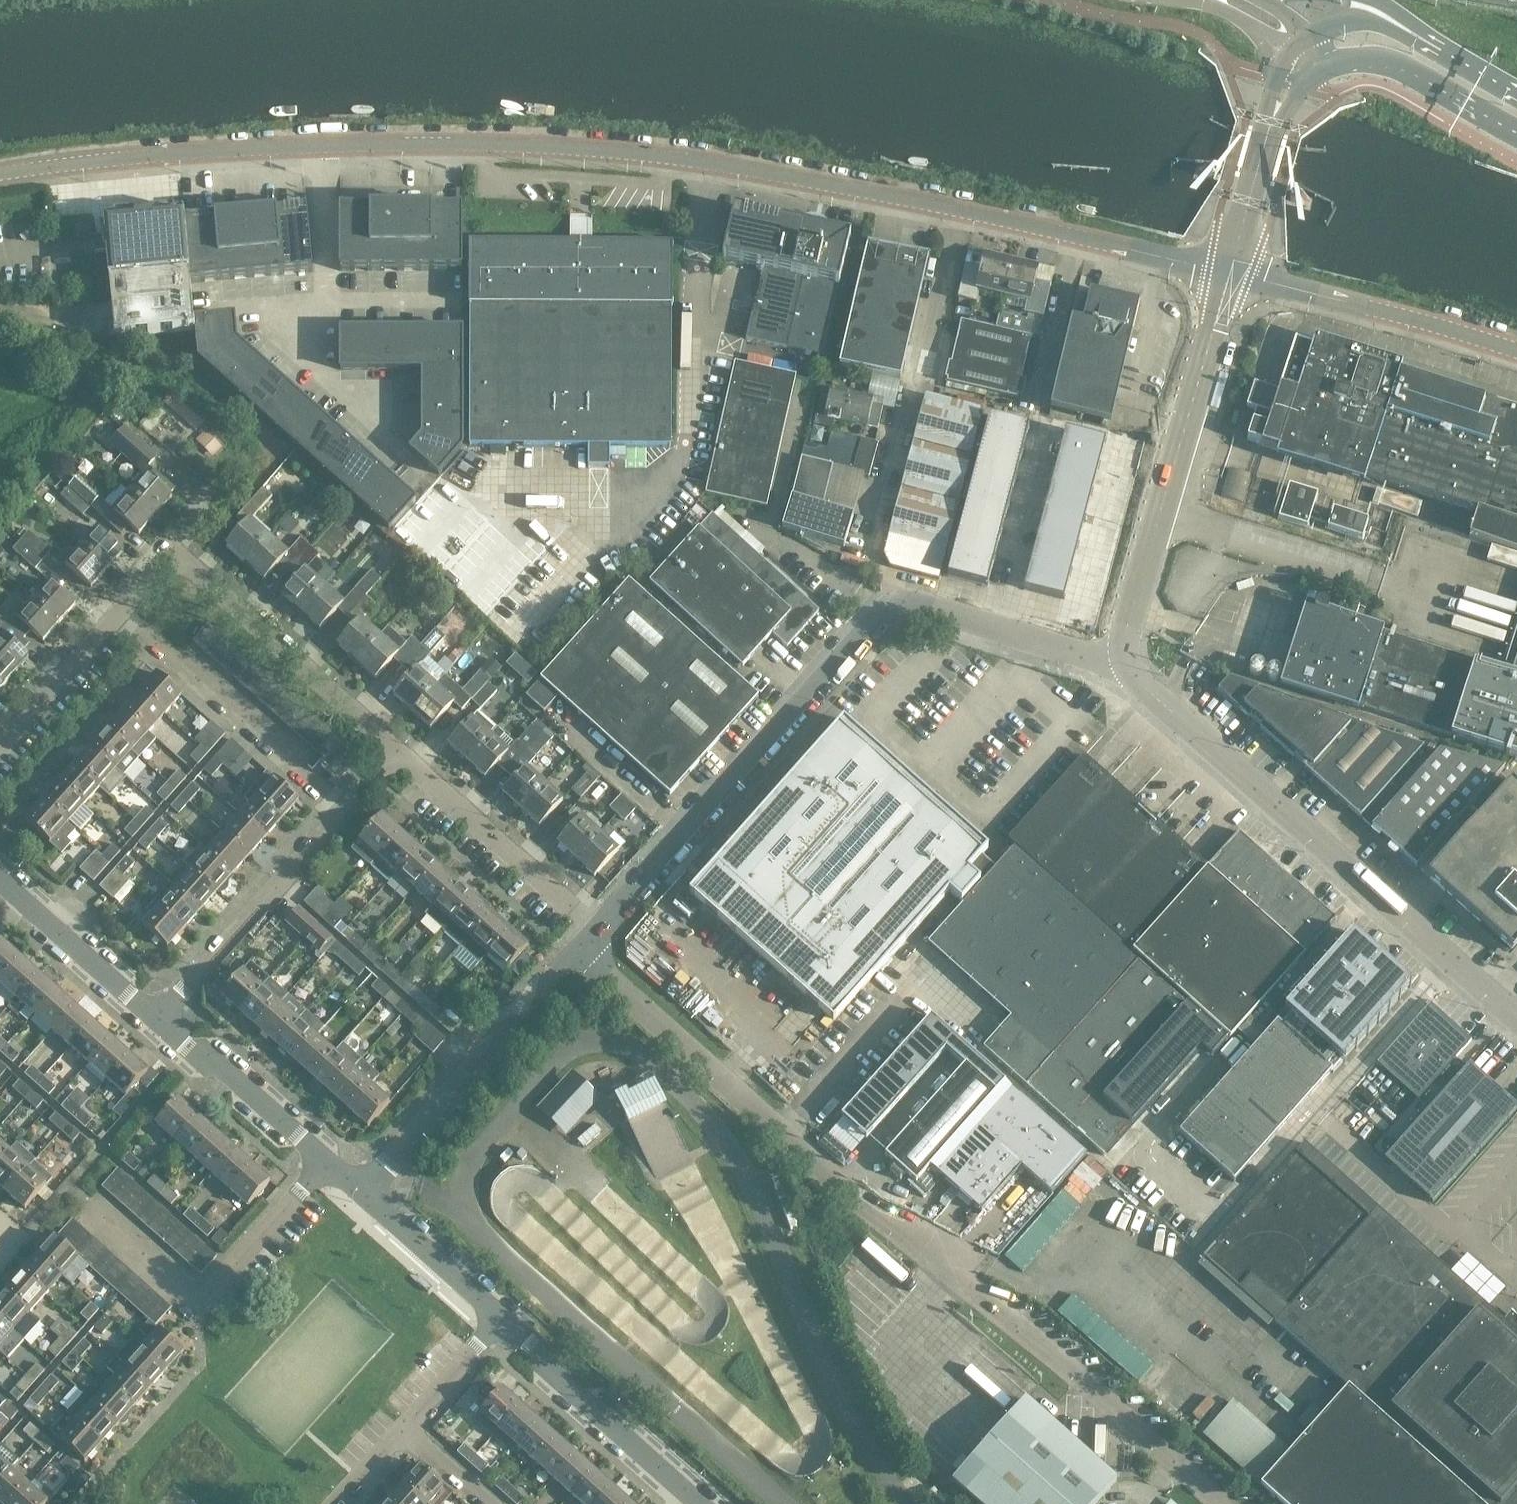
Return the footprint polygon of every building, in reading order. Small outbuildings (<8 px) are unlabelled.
[(423,202),(463,203),(463,189),(424,188),(423,202)] [(462,206),(340,207),(340,271),(462,271),(462,206)] [(185,219),(190,283),(312,272),(306,208),(185,219)] [(734,208),(726,243),(723,258),(762,268),(746,341),(765,345),(792,221),(734,208)] [(184,210),(105,217),(104,217),(107,254),(111,301),(115,338),(195,330),(194,320),(190,283),(185,219),(184,210)] [(593,214),(571,214),(571,240),(593,240),(593,214)] [(851,235),(792,221),(765,345),(784,348),(821,357),(838,285),(851,235)] [(929,256),(868,243),(838,366),(899,378),(929,256)] [(471,444),(588,445),(588,467),(610,467),(610,445),(670,446),(671,306),(672,306),(672,244),(470,244),(470,306),(471,306),(471,444)] [(984,256),(984,257),(968,253),(957,299),(977,303),(980,291),(1003,296),(1011,262),(984,256)] [(1039,268),(1011,262),(1003,296),(1027,302),(1024,314),(1043,318),(1051,284),(1036,281),(1039,268)] [(1139,302),(1090,290),(1083,320),(1072,318),(1050,410),(1110,424),(1139,302)] [(999,313),(972,307),(969,323),(996,329),(999,313)] [(1029,320),(999,313),(996,329),(1025,335),(1029,320)] [(415,501),(236,340),(234,316),(194,320),(195,330),(197,360),(389,531),(415,501)] [(996,329),(969,323),(960,321),(946,383),(1016,399),(1030,336),(1025,335),(996,329)] [(462,330),(340,330),(340,370),(422,370),(422,436),(410,450),(438,474),(462,446),(462,330)] [(1399,371),(1402,365),(1350,348),(1348,355),(1313,344),(1296,339),(1280,391),(1254,383),(1247,407),(1250,408),(1272,415),(1264,442),(1263,445),(1477,513),(1469,538),(1516,553),(1516,409),(1399,371)] [(735,363),(707,495),(768,508),(797,376),(735,363)] [(834,420),(846,422),(852,394),(831,389),(827,410),(821,409),(818,425),(832,429),(834,420)] [(873,398),(852,394),(846,422),(875,429),(878,414),(870,412),(873,398)] [(984,410),(926,395),(884,553),(890,565),(940,579),(984,410)] [(196,428),(202,422),(183,404),(177,411),(196,428)] [(1240,413),(1235,411),(1231,423),(1236,425),(1240,413)] [(1022,453),(1029,427),(988,416),(981,442),(974,469),(967,496),(960,523),(953,549),(946,576),(987,587),(994,560),(1001,533),(1008,507),(1015,480),(1022,453)] [(157,456),(127,429),(114,418),(100,434),(110,444),(145,475),(135,486),(129,480),(125,485),(157,514),(173,496),(171,494),(175,490),(148,466),(157,456)] [(1063,600),(1105,440),(1065,429),(1023,589),(1063,600)] [(212,456),(222,446),(209,433),(199,443),(212,456)] [(805,443),(802,458),(792,497),(782,528),(844,547),(853,516),(823,507),(831,476),(844,480),(852,475),(853,473),(868,477),(877,444),(862,440),(831,434),(827,448),(805,443)] [(418,496),(437,475),(419,459),(400,480),(418,496)] [(1251,474),(1230,468),(1221,496),(1242,503),(1251,474)] [(157,514),(125,485),(123,487),(129,493),(114,509),(99,497),(77,477),(61,495),(83,515),(91,507),(122,535),(131,524),(140,533),(157,514)] [(1255,481),(1254,482),(1253,483),(1253,484),(1253,486),(1254,488),(1255,490),(1257,491),(1258,491),(1259,491),(1261,490),(1263,489),(1264,487),(1264,485),(1264,483),(1263,482),(1261,480),(1260,480),(1258,480),(1256,480),(1255,481)] [(1269,485),(1268,486),(1267,487),(1267,488),(1267,490),(1268,492),(1269,494),(1271,494),(1272,495),(1274,495),(1275,494),(1277,493),(1278,491),(1278,489),(1278,487),(1277,486),(1275,484),(1274,484),(1272,484),(1270,484),(1269,485)] [(1308,528),(1308,525),(1318,495),(1289,486),(1278,518),(1308,528)] [(262,488),(237,515),(246,524),(228,544),(246,561),(270,535),(252,518),(272,496),(262,488)] [(1386,493),(1384,506),(1416,511),(1418,498),(1386,493)] [(1250,495),(1249,496),(1248,497),(1248,498),(1248,500),(1249,502),(1250,504),(1252,505),(1253,505),(1255,505),(1256,504),(1258,503),(1259,501),(1259,499),(1259,497),(1258,496),(1256,494),(1255,494),(1253,494),(1251,494),(1250,495)] [(1264,499),(1263,500),(1263,502),(1262,503),(1262,505),(1263,506),(1265,508),(1266,509),(1267,509),(1269,509),(1270,509),(1272,507),(1273,506),(1273,503),(1273,502),(1272,500),(1270,499),(1269,498),(1267,498),(1265,499),(1264,499)] [(1368,521),(1333,510),(1327,528),(1362,539),(1368,521)] [(788,645),(819,610),(712,514),(651,582),(743,665),(773,632),(788,645)] [(99,526),(83,544),(109,568),(125,549),(99,526)] [(43,559),(51,550),(29,530),(21,539),(43,559)] [(270,535),(246,561),(265,578),(284,557),(293,566),(312,545),(302,536),(289,552),(270,535)] [(43,559),(21,539),(13,548),(35,568),(43,559)] [(83,544),(81,546),(76,541),(69,548),(75,553),(66,562),(93,586),(109,568),(83,544)] [(514,567),(525,553),(511,542),(500,557),(514,567)] [(312,545),(293,566),(302,574),(283,594),(301,611),(325,585),(307,568),(321,553),(312,545)] [(325,585),(301,611),(320,627),(338,607),(348,615),(367,595),(380,579),(371,571),(357,586),(343,601),(325,585)] [(51,580),(40,592),(31,585),(26,590),(61,621),(77,603),(51,580)] [(630,580),(571,646),(701,761),(759,695),(630,580)] [(61,621),(26,590),(18,599),(27,607),(18,616),(10,609),(3,617),(25,637),(32,629),(44,640),(61,621)] [(1336,594),(1334,602),(1331,612),(1353,619),(1359,602),(1336,594)] [(367,595),(348,615),(357,624),(339,644),(357,660),(380,634),(362,618),(376,603),(367,595)] [(1511,673),(1474,661),(1428,646),(1399,637),(1383,632),(1328,614),(1329,611),(1329,608),(1327,605),(1324,603),(1321,603),(1318,604),(1316,607),(1303,646),(1295,643),(1281,687),(1358,711),(1359,708),(1450,737),(1516,758),(1516,656),(1511,673)] [(3,617),(1,616),(0,617),(0,664),(13,675),(30,656),(18,645),(25,637),(3,617)] [(210,624),(193,642),(202,651),(219,632),(210,624)] [(403,665),(422,644),(412,636),(406,643),(388,626),(380,634),(357,660),(375,677),(394,657),(403,665)] [(422,644),(403,665),(412,673),(393,694),(412,711),(439,681),(421,664),(445,637),(436,629),(422,644)] [(701,761),(571,646),(541,679),(670,795),(701,761)] [(246,657),(229,675),(238,683),(255,664),(246,657)] [(0,664),(0,690),(13,675),(0,664)] [(255,664),(238,683),(247,691),(264,673),(255,664)] [(480,671),(461,692),(472,701),(491,680),(480,671)] [(183,697),(157,673),(140,692),(166,715),(183,697)] [(1259,688),(1258,689),(1228,679),(1218,690),(1240,709),(1270,737),(1300,704),(1259,688)] [(491,680),(472,701),(481,709),(500,688),(491,680)] [(439,681),(412,711),(431,728),(455,702),(436,685),(440,681),(439,681)] [(544,713),(557,698),(539,682),(526,696),(544,713)] [(166,715),(140,692),(124,710),(150,734),(166,715)] [(1360,724),(1300,704),(1270,737),(1314,776),(1359,726),(1360,724)] [(156,739),(150,734),(124,710),(107,729),(140,757),(156,739)] [(449,744),(467,760),(496,728),(497,727),(481,713),(478,714),(477,713),(473,718),(472,718),(449,744)] [(496,728),(467,760),(485,776),(497,763),(506,772),(546,728),(536,719),(518,740),(517,740),(508,750),(499,741),(504,735),(496,728)] [(844,719),(686,895),(833,1025),(951,892),(957,897),(990,860),(984,854),(989,848),(844,719)] [(224,734),(211,722),(195,739),(202,745),(208,751),(224,734)] [(1423,747),(1359,726),(1314,776),(1360,817),(1423,747)] [(546,728),(506,772),(515,779),(502,793),(521,809),(545,783),(527,767),(536,756),(554,735),(546,728)] [(140,757),(107,729),(91,747),(117,770),(133,752),(139,758),(140,757)] [(359,758),(336,737),(319,756),(327,763),(321,769),(337,783),(359,758)] [(215,757),(223,765),(228,770),(244,752),(231,740),(215,757)] [(208,751),(202,745),(190,757),(197,764),(208,751)] [(117,770),(91,747),(75,765),(110,796),(126,778),(117,770)] [(1440,751),(1371,827),(1418,868),(1506,769),(1440,751)] [(963,905),(929,943),(1011,1017),(983,1047),(1025,1085),(1025,1086),(1115,1167),(1231,1038),(1230,1037),(1237,1028),(1256,1045),(1178,1131),(1233,1180),(1408,984),(1354,935),(1266,1033),(1248,1017),(1336,919),(1238,833),(1207,868),(1082,756),(1009,838),(1017,844),(998,866),(990,860),(957,897),(956,898),(963,905)] [(215,757),(203,770),(212,778),(223,765),(215,757)] [(110,796),(75,765),(59,783),(84,806),(100,789),(109,796),(110,796)] [(581,798),(598,779),(601,776),(591,768),(589,771),(572,789),(581,798)] [(168,782),(176,789),(186,778),(178,771),(168,782)] [(1511,785),(1500,775),(1472,807),(1482,817),(1430,877),(1446,892),(1490,930),(1496,936),(1513,951),(1516,947),(1516,790),(1511,785)] [(274,778),(258,797),(282,819),(299,800),(274,778)] [(219,779),(214,788),(230,797),(235,788),(219,779)] [(157,794),(164,802),(176,789),(168,782),(157,794)] [(84,806),(59,783),(43,802),(68,824),(84,806)] [(181,795),(189,802),(200,790),(192,783),(181,795)] [(545,783),(521,809),(539,826),(563,799),(545,783)] [(628,801),(621,794),(609,808),(616,814),(628,801)] [(181,795),(171,807),(178,814),(189,802),(181,795)] [(258,797),(241,815),(266,837),(282,819),(258,797)] [(628,801),(616,814),(624,821),(636,808),(628,801)] [(68,824),(43,802),(26,820),(62,853),(71,843),(67,840),(76,831),(68,824)] [(135,819),(143,826),(154,814),(146,807),(135,819)] [(381,814),(352,846),(370,863),(400,831),(381,814)] [(241,815),(225,834),(250,856),(266,837),(241,815)] [(558,843),(576,859),(600,832),(582,816),(558,843)] [(124,831),(132,838),(143,826),(135,819),(124,831)] [(149,831),(157,838),(167,827),(159,820),(149,831)] [(600,832),(576,859),(594,876),(618,849),(608,840),(614,833),(606,826),(600,832)] [(211,839),(216,844),(209,852),(234,874),(250,856),(225,834),(224,835),(219,830),(211,839)] [(149,831),(138,843),(146,851),(157,838),(149,831)] [(387,881),(397,870),(418,847),(400,831),(370,863),(369,865),(387,881)] [(110,864),(120,852),(112,845),(102,857),(110,864)] [(234,874),(209,852),(201,845),(185,863),(217,892),(218,892),(221,893),(225,891),(227,889),(228,885),(227,881),(234,874)] [(436,863),(418,847),(397,870),(415,887),(436,863)] [(110,864),(102,857),(96,852),(80,869),(94,882),(110,864)] [(116,869),(124,876),(135,864),(127,857),(116,869)] [(217,892),(185,863),(175,873),(184,880),(177,888),(201,910),(217,892)] [(454,880),(436,863),(415,887),(433,903),(454,880)] [(100,887),(114,899),(130,882),(124,876),(116,869),(100,887)] [(472,896),(454,880),(433,903),(451,920),(472,896)] [(201,910),(177,888),(171,883),(154,901),(185,929),(201,910)] [(321,918),(333,904),(316,889),(304,903),(321,918)] [(459,947),(491,913),(472,896),(451,920),(441,931),(459,947)] [(185,929),(154,901),(147,910),(153,915),(144,926),(168,947),(185,929)] [(321,918),(334,929),(341,921),(330,912),(335,906),(333,904),(321,918)] [(299,908),(285,923),(303,939),(316,924),(299,908)] [(478,964),(488,952),(509,929),(491,913),(459,947),(478,964)] [(316,924),(303,939),(319,953),(325,947),(327,949),(334,940),(316,924)] [(528,946),(509,929),(488,952),(506,969),(528,946)] [(354,934),(347,941),(358,951),(365,943),(354,934)] [(0,939),(0,977),(19,956),(0,939)] [(334,940),(327,949),(331,953),(339,944),(334,940)] [(378,955),(365,943),(358,951),(371,963),(376,967),(383,959),(378,955)] [(353,957),(342,947),(335,955),(346,965),(353,957)] [(19,956),(0,977),(0,982),(16,996),(37,972),(19,956)] [(353,957),(346,965),(358,976),(365,968),(353,957)] [(401,975),(389,965),(383,959),(376,967),(382,973),(394,983),(401,975)] [(251,960),(242,969),(221,993),(239,1010),(269,977),(251,960)] [(34,1012),(55,988),(37,972),(16,996),(7,1006),(17,1015),(26,1005),(34,1012)] [(420,992),(401,975),(394,983),(412,1000),(420,992)] [(269,977),(239,1010),(258,1026),(287,993),(269,977)] [(378,980),(371,987),(382,997),(389,989),(378,980)] [(74,1005),(55,988),(34,1012),(52,1029),(74,1005)] [(389,989),(382,997),(400,1013),(407,1006),(389,989)] [(438,1009),(427,999),(420,992),(412,1000),(430,1016),(438,1009)] [(297,1018),(304,1011),(305,1009),(287,993),(258,1026),(276,1042),(297,1018)] [(438,1009),(430,1016),(450,1034),(462,1020),(443,1004),(438,1009)] [(1470,1066),(1469,1065),(1466,1068),(1455,1058),(1472,1040),(1430,1004),(1377,1063),(1409,1092),(1418,1099),(1373,1150),(1384,1161),(1432,1204),(1516,1108),(1470,1066)] [(92,1021),(74,1005),(52,1029),(70,1045),(92,1021)] [(418,1029),(425,1022),(407,1006),(400,1013),(418,1029)] [(297,1018),(276,1042),(294,1059),(322,1027),(305,1012),(298,1020),(297,1018)] [(965,1067),(977,1054),(934,1015),(842,1117),(866,1139),(947,1050),(965,1067)] [(110,1037),(92,1021),(70,1045),(89,1061),(110,1037)] [(414,1036),(433,1053),(445,1040),(425,1022),(418,1029),(419,1030),(414,1036)] [(322,1027),(294,1059),(312,1075),(333,1051),(316,1036),(324,1028),(322,1027)] [(128,1054),(110,1037),(89,1061),(107,1077),(128,1054)] [(12,1063),(19,1055),(6,1043),(0,1050),(0,1052),(12,1063)] [(333,1051),(312,1075),(330,1091),(360,1058),(343,1043),(334,1052),(333,1051)] [(147,1070),(128,1054),(107,1077),(125,1094),(147,1070)] [(965,1067),(885,1156),(895,1165),(890,1171),(900,1180),(906,1175),(916,1184),(931,1167),(937,1173),(1013,1086),(977,1054),(965,1067)] [(360,1058),(330,1091),(348,1108),(378,1074),(360,1058)] [(36,1083),(43,1076),(32,1066),(25,1074),(36,1083)] [(537,1109),(565,1136),(600,1100),(572,1073),(537,1109)] [(378,1074),(348,1108),(367,1124),(388,1101),(371,1085),(379,1076),(378,1074)] [(36,1083),(49,1095),(56,1087),(43,1076),(36,1083)] [(24,1098),(31,1090),(20,1080),(12,1088),(24,1098)] [(36,1110),(43,1102),(31,1090),(24,1098),(36,1110)] [(1086,1156),(1012,1090),(1011,1090),(937,1173),(981,1213),(1021,1168),(1051,1195),(1086,1156)] [(155,1121),(174,1138),(196,1114),(177,1097),(155,1121)] [(72,1116),(79,1109),(68,1099),(61,1107),(72,1116)] [(72,1116),(85,1129),(92,1121),(79,1109),(72,1116)] [(68,1123),(56,1113),(49,1120),(61,1131),(68,1123)] [(214,1131),(196,1114),(174,1138),(193,1154),(214,1131)] [(68,1123),(61,1131),(73,1142),(80,1134),(68,1123)] [(584,1148),(602,1132),(595,1125),(577,1141),(584,1148)] [(232,1147),(214,1131),(193,1154),(211,1171),(232,1147)] [(1349,1386),(1260,1485),(1282,1503),(1516,1503),(1516,1333),(1430,1256),(1304,1142),(1297,1151),(1202,1255),(1349,1386)] [(0,1162),(0,1186),(6,1192),(35,1160),(16,1143),(9,1151),(0,1162)] [(9,1151),(0,1143),(0,1162),(9,1151)] [(250,1163),(232,1147),(211,1171),(229,1187),(250,1163)] [(129,1153),(122,1161),(133,1171),(141,1164),(129,1153)] [(35,1160),(6,1192),(25,1209),(52,1179),(34,1162),(36,1160),(35,1160)] [(1006,1254),(1023,1269),(1107,1175),(1090,1160),(1006,1254)] [(269,1180),(250,1163),(229,1187),(248,1204),(269,1180)] [(101,1184),(103,1186),(110,1193),(127,1175),(117,1167),(101,1184)] [(127,1175),(110,1193),(120,1201),(136,1184),(127,1175)] [(158,1194),(165,1186),(154,1176),(147,1184),(158,1194)] [(136,1184),(120,1201),(129,1209),(145,1191),(136,1184)] [(158,1194),(171,1205),(178,1198),(165,1186),(158,1194)] [(145,1191),(129,1209),(137,1217),(153,1199),(145,1191)] [(153,1199),(137,1217),(146,1225),(162,1207),(153,1199)] [(162,1207),(146,1225),(155,1233),(171,1215),(162,1207)] [(190,1208),(183,1216),(194,1226),(201,1218),(190,1208)] [(180,1223),(171,1215),(155,1233),(164,1241),(180,1223)] [(72,1218),(56,1237),(64,1244),(81,1226),(72,1218)] [(201,1218),(194,1226),(207,1238),(214,1230),(201,1218)] [(180,1223),(164,1241),(173,1249),(189,1232),(180,1223)] [(81,1226),(64,1244),(73,1252),(90,1234),(81,1226)] [(189,1232),(173,1249),(182,1257),(198,1240),(189,1232)] [(90,1234),(73,1252),(78,1257),(82,1260),(98,1241),(90,1234)] [(64,1244),(56,1237),(54,1235),(37,1254),(61,1275),(78,1257),(73,1252),(64,1244)] [(198,1240),(182,1257),(191,1265),(207,1247),(198,1240)] [(98,1241),(82,1260),(91,1269),(108,1250),(98,1241)] [(207,1247),(191,1265),(200,1273),(216,1255),(207,1247)] [(108,1250),(91,1269),(100,1276),(117,1258),(108,1250)] [(61,1275),(37,1254),(21,1272),(45,1294),(61,1275)] [(117,1258),(100,1276),(113,1288),(130,1270),(117,1258)] [(143,1282),(130,1270),(113,1288),(127,1300),(143,1282)] [(45,1294),(21,1272),(5,1290),(29,1312),(45,1294)] [(143,1282),(127,1300),(136,1308),(153,1290),(143,1282)] [(5,1290),(0,1295),(0,1319),(13,1330),(29,1312),(5,1290)] [(153,1290),(136,1308),(145,1316),(161,1297),(153,1290)] [(1074,1292),(1059,1310),(1138,1380),(1154,1363),(1074,1292)] [(161,1297),(145,1316),(154,1325),(171,1306),(161,1297)] [(88,1321),(99,1309),(91,1302),(81,1314),(88,1321)] [(105,1315),(95,1326),(102,1333),(113,1321),(105,1315)] [(0,1319),(0,1344),(13,1330),(0,1319)] [(139,1331),(149,1340),(142,1347),(166,1369),(170,1369),(174,1368),(176,1365),(177,1361),(176,1358),(183,1350),(159,1329),(158,1330),(149,1321),(139,1331)] [(66,1345),(78,1333),(70,1326),(59,1339),(66,1345)] [(92,1345),(84,1338),(72,1351),(80,1358),(92,1345)] [(66,1345),(59,1339),(48,1350),(56,1357),(66,1345)] [(133,1339),(116,1357),(126,1366),(150,1387),(166,1369),(142,1347),(133,1339)] [(80,1358),(72,1351),(62,1362),(70,1369),(80,1358)] [(107,1368),(116,1376),(110,1384),(134,1405),(150,1387),(126,1366),(116,1357),(107,1368)] [(34,1382),(44,1370),(37,1363),(26,1375),(34,1382)] [(34,1382),(26,1375),(16,1387),(23,1393),(34,1382)] [(58,1382),(51,1376),(40,1387),(48,1394),(58,1382)] [(110,1384),(93,1402),(117,1423),(118,1423),(122,1424),(125,1423),(128,1420),(128,1416),(127,1412),(134,1405),(110,1384)] [(478,1411),(480,1413),(473,1421),(482,1430),(489,1421),(497,1428),(520,1403),(501,1386),(478,1411)] [(48,1394),(40,1387),(30,1399),(37,1406),(48,1394)] [(1026,1399),(952,1481),(968,1495),(978,1503),(1094,1503),(1116,1479),(1026,1399)] [(18,1411),(6,1401),(0,1407),(0,1410),(10,1420),(18,1411)] [(93,1402),(77,1420),(101,1442),(117,1423),(93,1402)] [(538,1420),(520,1403),(497,1428),(516,1445),(538,1420)] [(77,1420),(60,1439),(84,1460),(101,1442),(77,1420)] [(556,1436),(538,1420),(516,1445),(534,1461),(556,1436)] [(35,1441),(42,1433),(31,1423),(24,1431),(35,1441)] [(47,1452),(54,1444),(42,1433),(35,1441),(47,1452)] [(575,1452),(556,1436),(534,1461),(552,1478),(575,1452)] [(467,1462),(474,1454),(464,1445),(456,1453),(467,1462)] [(593,1469),(575,1452),(552,1478),(570,1494),(593,1469)] [(467,1462),(481,1474),(488,1466),(474,1454),(467,1462)] [(72,1475),(79,1466),(68,1456),(60,1464),(72,1475)] [(10,1469),(0,1460),(0,1481),(10,1469)] [(420,1464),(403,1483),(427,1503),(443,1503),(445,1502),(436,1494),(444,1485),(420,1464)] [(0,1481),(0,1503),(1,1503),(12,1503),(29,1485),(10,1469),(0,1481)] [(593,1469),(570,1494),(582,1503),(594,1503),(611,1485),(593,1469)] [(74,1476),(83,1484),(88,1478),(79,1470),(74,1476)] [(500,1477),(493,1485),(504,1495),(511,1487),(500,1477)] [(403,1483),(387,1501),(390,1503),(427,1503),(403,1483)] [(12,1503),(46,1503),(53,1496),(44,1487),(38,1494),(29,1485),(12,1503)] [(611,1485),(594,1503),(627,1503),(629,1502),(611,1485)] [(504,1495),(514,1503),(519,1503),(524,1499),(511,1487),(504,1495)] [(968,1495),(960,1503),(961,1503),(978,1503),(968,1495)]
